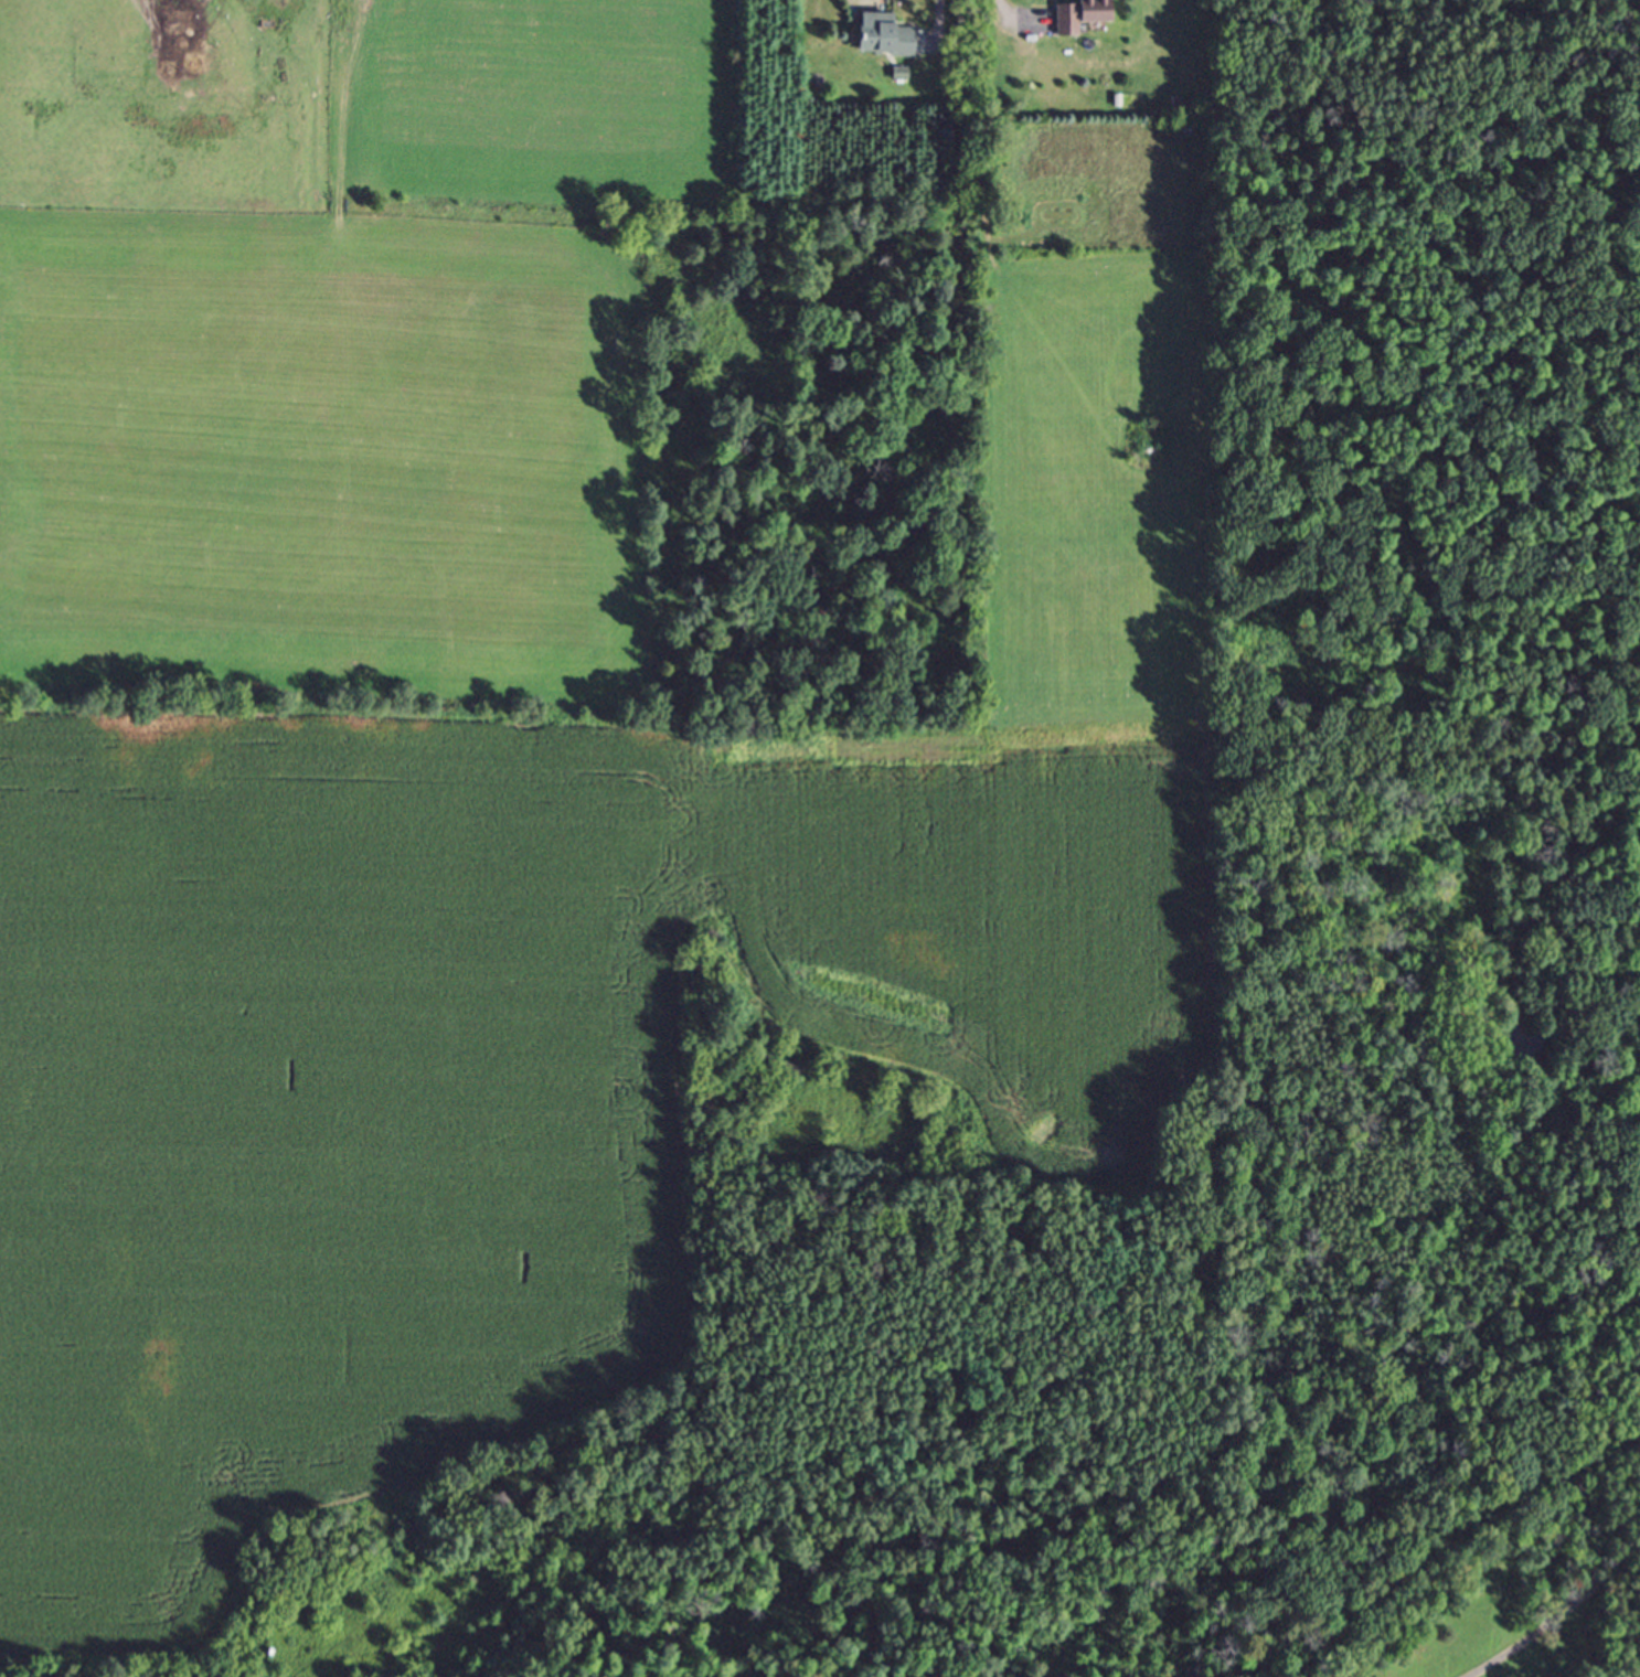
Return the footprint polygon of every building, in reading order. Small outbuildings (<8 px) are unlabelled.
[(1057,40),(1079,40),(1079,26),(1109,26),(1109,0),(1080,0),(1081,8),(1056,8),(1057,40)] [(893,18),(858,16),(856,57),(913,59),(915,31),(893,30),(893,18)]
